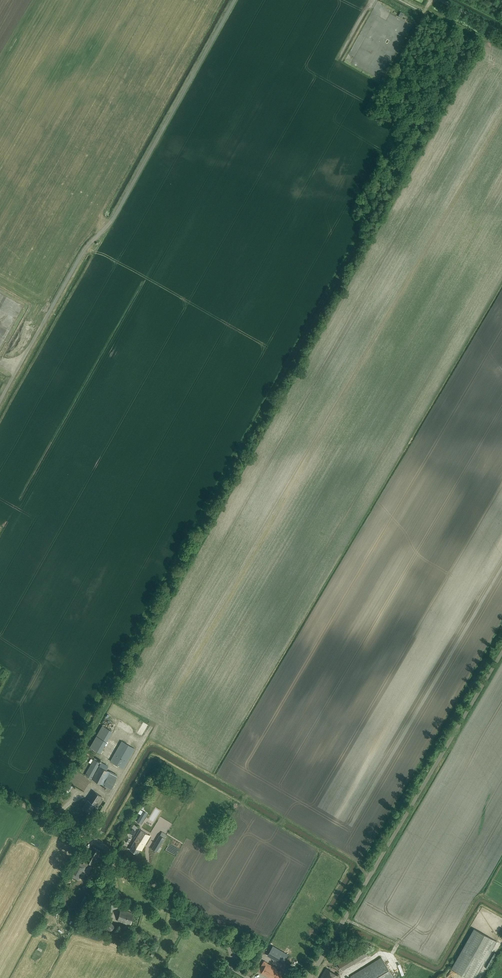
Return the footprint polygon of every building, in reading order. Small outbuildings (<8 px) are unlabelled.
[(374,45),(367,42),(362,52),(369,56),(374,45)] [(134,731),(138,734),(145,723),(140,720),(134,731)] [(103,737),(108,728),(104,726),(101,731),(99,730),(97,733),(103,737)] [(105,739),(97,735),(91,746),(99,751),(105,739)] [(124,769),(135,749),(121,741),(110,762),(124,769)] [(101,763),(94,759),(85,775),(103,785),(111,790),(116,780),(117,777),(110,773),(110,772),(106,770),(108,766),(102,762),(101,763)] [(96,806),(102,797),(93,791),(87,800),(88,800),(82,808),(90,813),(95,805),(96,806)] [(143,811),(137,822),(141,824),(147,813),(143,811)] [(141,850),(150,836),(140,829),(134,840),(135,841),(130,850),(137,854),(140,849),(141,850)] [(157,852),(162,843),(157,840),(152,849),(157,852)] [(93,866),(101,852),(92,847),(83,864),(79,862),(76,861),(68,875),(79,881),(86,866),(87,867),(89,863),(93,866)] [(112,912),(115,903),(110,901),(107,910),(112,912)] [(131,924),(134,914),(121,909),(118,921),(126,924),(126,923),(131,924)] [(110,931),(115,927),(107,918),(102,922),(110,931)] [(497,941),(474,929),(451,969),(467,977),(476,977),(497,941)] [(270,956),(281,963),(283,959),(272,953),(270,956)] [(381,958),(350,977),(351,977),(394,977),(381,958)] [(263,962),(258,971),(269,977),(281,977),(283,973),(263,962)] [(339,976),(326,969),(321,977),(339,977),(339,976)]
